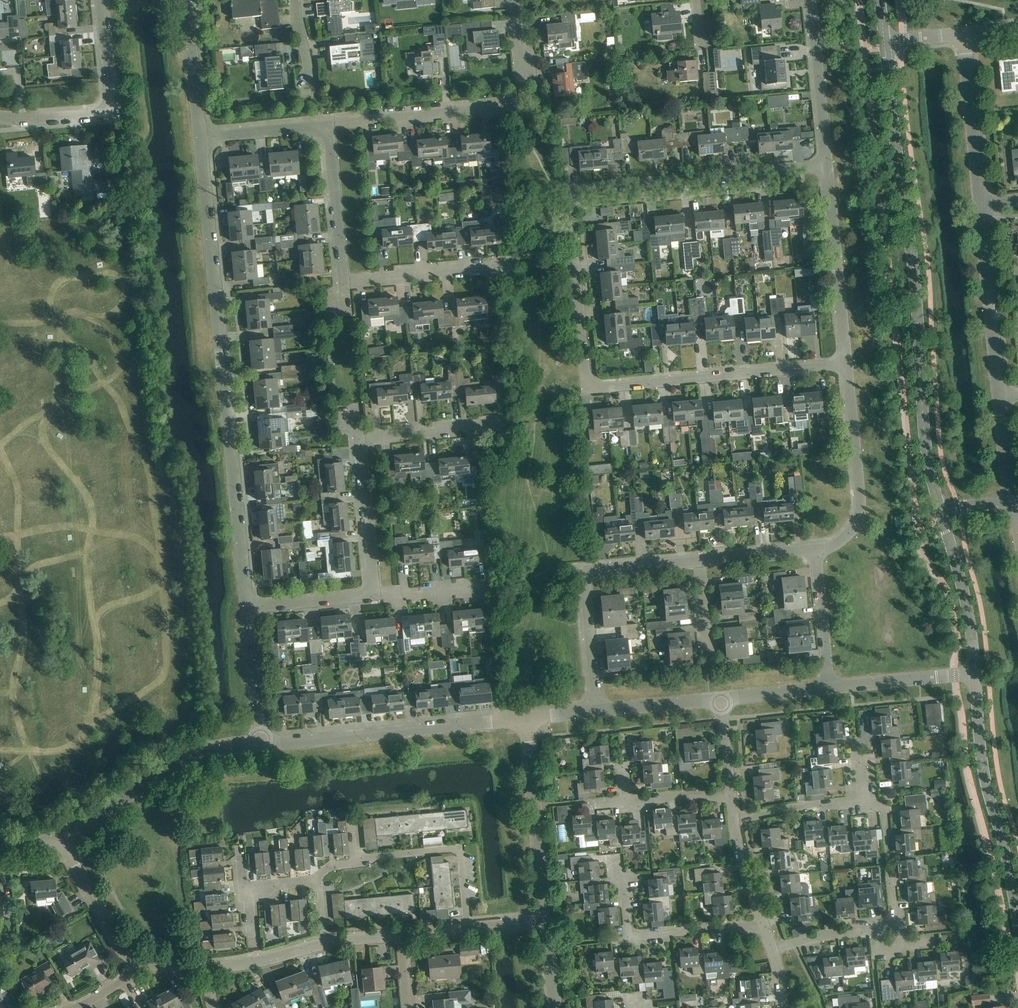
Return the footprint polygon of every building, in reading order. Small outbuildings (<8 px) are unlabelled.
[(60,0),(45,0),(47,16),(58,15),(75,13),(73,0),(66,0),(60,1),(60,0)] [(270,29),(280,28),(279,16),(276,16),(275,0),(277,0),(271,0),(260,1),(259,0),(231,0),(231,4),(230,4),(230,7),(232,7),(233,19),(243,18),(260,16),(262,30),(270,29)] [(330,16),(330,19),(340,18),(340,14),(355,12),(354,2),(351,3),(350,0),(328,0),(328,2),(326,2),(326,3),(316,4),(317,16),(317,17),(330,16)] [(481,8),(495,7),(494,0),(480,0),(480,2),(473,3),(473,9),(481,8)] [(654,35),(671,33),(681,32),(678,32),(677,20),(679,20),(678,13),(679,13),(679,12),(673,13),(672,6),(672,5),(660,7),(661,14),(652,15),(654,35)] [(762,29),(770,28),(780,27),(779,11),(771,12),(771,5),(761,6),(760,6),(762,29)] [(574,49),(573,23),(576,23),(574,12),(561,14),(562,24),(547,26),(549,44),(565,43),(566,50),(574,49)] [(75,13),(58,15),(58,22),(46,24),(44,25),(45,29),(46,31),(48,30),(49,36),(63,35),(63,28),(76,27),(75,13)] [(0,23),(0,39),(20,37),(19,21),(8,22),(0,23)] [(499,54),(497,30),(481,32),(480,22),(457,24),(458,35),(470,34),(471,44),(475,44),(476,53),(483,52),(484,55),(499,54)] [(346,46),(329,47),(331,65),(348,63),(348,59),(360,57),(361,62),(368,61),(375,60),(374,56),(373,38),(359,40),(358,34),(345,36),(346,46)] [(63,35),(49,36),(50,49),(61,48),(62,56),(79,54),(77,40),(64,41),(63,35)] [(419,58),(414,58),(415,66),(416,66),(416,71),(420,71),(420,76),(433,75),(432,74),(439,73),(438,63),(432,64),(431,59),(444,58),(447,58),(446,44),(446,40),(435,41),(435,46),(428,46),(428,52),(418,53),(419,58)] [(242,56),(250,55),(250,57),(268,56),(267,44),(241,47),(242,56)] [(778,60),(776,46),(751,48),(752,65),(761,64),(762,80),(770,79),(771,90),(786,88),(786,83),(785,77),(784,77),(783,72),(785,71),(784,59),(778,60)] [(54,57),(54,64),(48,64),(49,78),(67,76),(67,69),(80,68),(79,54),(62,56),(54,57)] [(259,91),(283,89),(280,57),(265,58),(267,80),(258,81),(259,91)] [(671,82),(696,80),(696,81),(695,62),(678,64),(678,61),(677,61),(678,62),(669,63),(671,82)] [(1013,91),(1015,91),(1015,82),(1017,81),(1017,61),(1016,61),(1017,63),(1011,63),(1011,61),(1001,62),(1001,68),(1000,68),(1000,69),(1001,69),(1003,92),(1013,91)] [(571,64),(571,69),(561,70),(562,74),(553,75),(555,97),(570,96),(568,79),(577,78),(577,74),(586,73),(584,62),(571,64)] [(715,72),(709,73),(711,93),(717,92),(715,72)] [(710,93),(711,93),(709,73),(703,73),(704,93),(710,93)] [(787,95),(767,97),(768,109),(788,107),(787,95)] [(748,126),(740,127),(742,141),(744,141),(749,141),(749,135),(748,126)] [(663,139),(651,140),(653,160),(667,158),(666,152),(672,152),(671,148),(682,147),(680,133),(677,133),(676,127),(665,128),(662,132),(663,139)] [(724,134),(711,135),(713,154),(726,153),(726,143),(742,141),(740,127),(724,129),(724,134)] [(790,128),(780,129),(778,129),(778,132),(771,133),(773,152),(792,150),(790,128)] [(697,131),(680,133),(682,147),(684,147),(684,145),(697,144),(699,155),(713,154),(711,135),(697,136),(697,131)] [(628,133),(620,134),(620,139),(622,151),(630,150),(628,134),(628,133)] [(771,133),(749,135),(749,141),(757,140),(759,153),(773,152),(771,133)] [(475,136),(477,154),(477,162),(483,161),(482,151),(490,150),(491,153),(499,152),(498,139),(490,139),(489,134),(475,136)] [(401,135),(386,136),(389,157),(397,156),(398,162),(411,161),(410,148),(402,148),(401,135)] [(389,157),(386,136),(372,138),(373,143),(365,144),(367,157),(367,161),(374,160),(376,161),(382,161),(384,159),(389,159),(389,157)] [(477,154),(475,136),(461,137),(462,150),(454,151),(456,164),(468,163),(467,153),(476,152),(476,154),(477,154)] [(446,139),(431,140),(433,159),(433,161),(443,160),(443,165),(456,164),(454,151),(447,152),(446,139)] [(593,170),(608,168),(607,161),(612,161),(611,155),(622,154),(622,151),(620,139),(590,142),(591,144),(591,151),(593,170)] [(417,147),(410,148),(411,161),(419,160),(419,158),(428,157),(428,159),(433,159),(431,140),(417,141),(417,147)] [(651,140),(629,143),(630,153),(638,152),(639,161),(653,160),(651,140)] [(591,144),(561,147),(563,163),(571,162),(571,164),(579,163),(580,171),(593,170),(591,151),(591,144)] [(93,194),(89,156),(88,146),(61,149),(63,171),(72,170),(75,196),(93,194)] [(296,154),(283,155),(285,175),(299,174),(297,152),(296,152),(296,154)] [(34,158),(32,158),(17,160),(17,153),(7,154),(9,178),(27,176),(28,186),(48,185),(47,173),(35,174),(34,158)] [(285,175),(283,155),(270,157),(270,155),(269,155),(271,177),(285,175)] [(256,158),(243,159),(245,179),(259,178),(257,156),(256,156),(256,158)] [(245,179),(243,159),(230,161),(230,159),(229,159),(231,181),(232,180),(232,183),(225,183),(227,199),(234,199),(232,186),(246,185),(245,179)] [(305,175),(298,176),(300,192),(307,191),(305,175)] [(381,187),(382,195),(390,194),(390,187),(381,187)] [(482,189),(483,197),(493,196),(492,188),(482,189)] [(787,202),(789,227),(802,225),(804,248),(812,247),(809,216),(803,216),(801,200),(787,202)] [(789,227),(787,202),(773,203),(775,220),(776,228),(789,227)] [(761,204),(747,205),(749,222),(756,222),(757,230),(763,230),(763,221),(763,220),(761,204)] [(296,221),(316,219),(315,206),(316,205),(294,207),(296,221)] [(749,222),(747,205),(733,207),(735,223),(736,232),(743,232),(742,223),(749,222)] [(231,227),(251,225),(250,211),(228,213),(228,214),(230,214),(231,227)] [(708,213),(709,230),(717,229),(717,238),(724,237),(723,229),(722,212),(708,213)] [(709,230),(708,213),(694,215),(697,240),(703,240),(702,231),(709,230)] [(484,226),(486,245),(500,243),(499,230),(507,229),(505,216),(492,217),(493,227),(485,228),(485,226),(484,226)] [(682,216),(668,217),(669,234),(677,233),(678,242),(684,241),(683,232),(684,232),(682,216)] [(397,245),(396,227),(395,227),(394,217),(382,218),(382,220),(373,221),(375,234),(382,233),(383,247),(397,245)] [(669,234),(668,217),(654,219),(656,234),(657,244),(663,243),(662,235),(669,234)] [(316,219),(296,221),(297,231),(295,231),(292,235),(279,237),(280,243),(296,241),(304,240),(303,234),(319,233),(319,232),(317,232),(316,219)] [(486,245),(484,226),(483,219),(462,222),(462,228),(463,234),(470,233),(472,246),(486,245)] [(650,241),(648,220),(641,220),(643,241),(650,241)] [(597,246),(617,244),(615,232),(631,231),(630,221),(595,225),(597,246)] [(430,223),(417,225),(419,238),(427,237),(428,250),(442,249),(440,230),(440,233),(431,234),(430,223)] [(251,225),(231,227),(233,240),(231,240),(231,241),(253,239),(251,225)] [(419,238),(417,225),(409,225),(410,228),(401,229),(400,226),(396,227),(397,245),(412,244),(412,239),(419,238)] [(445,230),(440,230),(442,249),(457,248),(455,234),(463,234),(462,228),(454,229),(454,231),(446,232),(445,230)] [(771,230),(772,246),(780,245),(778,229),(771,230)] [(773,250),(772,246),(771,230),(762,231),(764,251),(773,250)] [(730,240),(732,256),(741,255),(739,239),(730,240)] [(732,256),(730,240),(723,241),(724,257),(732,256)] [(691,244),(692,260),(700,259),(699,243),(691,244)] [(300,260),(320,258),(319,245),(320,245),(320,244),(299,247),(300,260)] [(617,244),(597,246),(599,260),(611,259),(612,266),(634,263),(634,256),(625,257),(624,250),(617,251),(617,244)] [(692,260),(691,244),(683,245),(686,272),(693,271),(692,260)] [(652,260),(660,259),(659,247),(651,248),(652,260)] [(662,248),(662,258),(672,258),(672,247),(662,248)] [(235,267),(255,265),(254,251),(232,253),(232,254),(234,254),(235,267)] [(320,258),(300,260),(302,274),(323,272),(321,272),(320,258)] [(660,259),(652,260),(653,272),(661,271),(660,259)] [(634,263),(612,266),(612,273),(600,274),(601,288),(621,286),(619,272),(635,271),(634,263)] [(255,265),(235,267),(237,280),(235,280),(235,281),(256,279),(255,265)] [(279,276),(279,282),(300,280),(299,274),(279,276)] [(279,282),(279,276),(259,278),(260,284),(279,282)] [(621,292),(621,286),(601,288),(603,302),(615,300),(616,307),(639,305),(638,298),(629,299),(628,292),(621,292)] [(816,295),(811,295),(809,295),(811,311),(818,310),(816,295)] [(485,297),(471,299),(473,317),(494,315),(493,302),(486,303),(485,297)] [(743,297),(736,298),(738,314),(745,313),(743,297)] [(407,323),(406,310),(398,311),(397,298),(383,299),(385,318),(385,321),(394,320),(394,325),(407,323)] [(698,318),(696,302),(696,298),(689,299),(691,318),(698,318)] [(738,314),(736,298),(729,299),(731,315),(738,314)] [(778,314),(777,298),(770,299),(771,315),(778,314)] [(777,298),(778,314),(785,313),(784,298),(777,298)] [(385,318),(383,299),(368,300),(369,306),(361,307),(362,320),(363,320),(363,327),(371,327),(370,316),(379,316),(380,318),(385,318)] [(458,313),(450,314),(451,327),(464,326),(464,320),(473,320),(473,317),(471,299),(456,300),(458,313)] [(249,315),(269,313),(268,300),(246,302),(246,303),(248,303),(249,315)] [(441,301),(427,303),(429,319),(438,318),(439,328),(451,327),(450,314),(443,315),(441,301)] [(703,301),(696,302),(698,318),(705,317),(703,301)] [(413,310),(406,310),(407,323),(415,323),(415,326),(429,325),(429,319),(427,303),(413,304),(413,310)] [(639,305),(616,307),(616,314),(604,316),(605,329),(631,327),(630,314),(639,313),(639,305)] [(665,321),(664,305),(656,306),(658,322),(665,321)] [(312,311),(304,312),(306,326),(314,325),(312,311)] [(269,313),(249,315),(251,329),(249,329),(249,330),(271,328),(269,313)] [(812,313),(798,315),(800,334),(813,333),(813,335),(814,335),(812,313)] [(677,314),(665,315),(665,320),(665,321),(666,323),(678,322),(677,314)] [(800,334),(798,315),(784,316),(786,337),(787,337),(787,336),(800,334)] [(718,318),(720,340),(734,338),(732,317),(718,318)] [(758,318),(760,338),(774,337),(774,339),(772,317),(758,318)] [(720,340),(718,318),(704,319),(706,341),(720,340)] [(760,338),(758,318),(744,319),(747,341),(747,340),(760,338)] [(678,322),(680,342),(694,341),(694,342),(692,321),(678,322)] [(680,342),(678,322),(666,323),(664,323),(667,345),(667,343),(680,342)] [(660,345),(658,325),(651,325),(652,345),(660,345)] [(631,327),(605,329),(607,343),(619,342),(620,350),(643,347),(642,338),(633,339),(631,327)] [(289,332),(273,333),(274,339),(250,342),(252,342),(253,355),(273,353),(280,352),(279,339),(290,338),(289,332)] [(273,353),(253,355),(254,369),(253,369),(253,370),(277,367),(277,361),(281,361),(280,352),(273,353)] [(298,377),(297,371),(281,372),(282,379),(298,377)] [(413,389),(412,376),(412,373),(399,374),(400,381),(391,382),(393,404),(407,403),(406,389),(413,389)] [(426,374),(412,376),(413,389),(421,388),(422,401),(437,400),(435,384),(427,385),(426,374)] [(480,385),(480,388),(482,404),(495,402),(495,397),(502,396),(500,375),(492,376),(493,384),(480,385)] [(470,378),(457,380),(458,392),(465,392),(467,405),(482,404),(480,388),(471,389),(470,378)] [(257,395),(277,393),(276,386),(280,386),(280,379),(254,382),(256,382),(257,395)] [(458,392),(457,380),(435,382),(435,384),(437,400),(451,399),(450,393),(458,392)] [(393,404),(391,382),(369,384),(370,401),(378,400),(379,406),(393,404)] [(279,392),(277,393),(257,395),(258,409),(257,409),(283,407),(282,400),(280,400),(279,392)] [(820,393),(806,394),(808,413),(816,412),(817,420),(828,419),(826,397),(820,398),(820,393)] [(793,407),(787,407),(789,422),(801,421),(800,414),(808,413),(806,394),(792,396),(793,407)] [(789,422),(787,407),(781,408),(780,397),(766,398),(768,417),(775,416),(776,424),(789,422)] [(753,411),(747,411),(749,432),(756,432),(756,437),(762,437),(761,418),(768,417),(766,398),(752,400),(753,411)] [(709,433),(708,415),(702,416),(700,401),(686,402),(689,426),(697,425),(696,420),(702,419),(703,431),(703,434),(709,433)] [(749,432),(747,411),(742,412),(740,401),(726,402),(728,421),(735,420),(737,433),(749,432)] [(673,415),(667,415),(668,427),(675,426),(674,422),(680,421),(680,427),(689,426),(686,402),(672,403),(673,415)] [(714,415),(708,415),(709,433),(709,436),(710,436),(722,435),(721,421),(728,421),(726,402),(713,404),(714,415)] [(287,413),(306,411),(306,404),(286,406),(287,413)] [(660,404),(646,406),(648,425),(662,423),(663,428),(668,427),(667,415),(661,416),(660,404)] [(648,425),(646,406),(633,407),(634,426),(648,425)] [(620,408),(607,410),(608,430),(616,429),(617,436),(623,435),(624,447),(630,447),(630,446),(629,431),(628,421),(622,421),(620,408)] [(608,430),(607,410),(593,411),(594,424),(588,425),(590,441),(596,440),(595,438),(602,438),(601,430),(608,430)] [(274,414),(275,420),(258,421),(258,422),(260,422),(261,435),(281,433),(279,419),(307,417),(306,411),(287,413),(274,414)] [(322,420),(313,420),(314,429),(323,429),(322,420)] [(629,431),(630,446),(637,445),(635,430),(629,431)] [(701,434),(703,464),(713,464),(712,458),(710,440),(710,436),(709,436),(709,433),(703,434),(703,431),(702,432),(701,433),(701,434)] [(281,433),(261,435),(262,448),(261,448),(261,449),(282,447),(281,433)] [(296,446),(282,447),(283,455),(297,454),(296,446)] [(433,479),(432,466),(424,467),(423,453),(409,455),(411,473),(411,478),(420,477),(420,480),(433,479)] [(411,473),(409,455),(394,456),(395,462),(387,462),(388,475),(411,473)] [(453,459),(455,474),(464,474),(465,484),(477,483),(476,470),(469,470),(467,457),(453,459)] [(319,479),(343,477),(342,463),(333,464),(332,458),(317,460),(317,466),(325,465),(326,473),(318,474),(319,479)] [(455,474),(453,459),(439,460),(439,465),(432,466),(433,479),(434,483),(442,482),(442,481),(450,480),(451,481),(456,481),(455,474)] [(279,477),(272,478),(272,471),(279,470),(278,469),(278,463),(272,464),(262,465),(263,471),(254,472),(255,485),(280,483),(279,477)] [(597,466),(588,467),(589,475),(598,474),(597,466)] [(598,476),(589,477),(590,484),(599,484),(598,476)] [(345,491),(343,477),(319,479),(320,486),(327,485),(328,492),(320,493),(321,499),(336,498),(336,492),(345,491)] [(723,503),(722,489),(721,481),(714,482),(717,514),(724,513),(725,527),(739,526),(737,510),(736,501),(723,503)] [(676,509),(675,494),(673,482),(667,483),(670,510),(676,509)] [(707,483),(708,491),(709,504),(696,506),(697,514),(699,530),(713,528),(711,515),(717,514),(714,482),(707,483)] [(282,503),(281,497),(274,498),(273,490),(280,490),(280,483),(255,485),(257,500),(266,499),(266,505),(282,503)] [(681,494),(675,494),(676,509),(683,509),(681,494)] [(778,522),(792,520),(790,495),(783,496),(783,500),(776,501),(776,505),(778,522)] [(336,498),(321,499),(322,505),(322,513),(323,519),(347,516),(346,503),(337,504),(336,498)] [(745,509),(737,510),(739,526),(753,524),(750,500),(744,501),(745,509)] [(778,522),(776,505),(769,506),(768,501),(762,501),(765,523),(778,522)] [(283,509),(282,503),(266,505),(267,511),(258,512),(259,525),(284,523),(283,509)] [(620,542),(618,526),(610,527),(609,517),(603,518),(602,506),(596,507),(599,530),(605,529),(606,543),(620,542)] [(697,514),(689,515),(688,509),(683,510),(685,531),(699,530),(697,514)] [(665,511),(665,514),(657,515),(658,522),(660,538),(674,536),(671,511),(665,511)] [(643,514),(644,523),(646,539),(660,538),(658,522),(650,523),(649,513),(643,514)] [(632,524),(631,515),(625,516),(626,525),(618,526),(620,542),(634,540),(633,531),(632,524)] [(349,531),(347,516),(323,519),(323,525),(331,524),(332,533),(349,531)] [(285,529),(284,523),(259,525),(261,539),(278,538),(277,529),(285,529)] [(280,544),(293,542),(292,535),(279,537),(280,544)] [(419,562),(417,541),(408,542),(408,537),(394,538),(396,551),(403,550),(405,564),(419,562)] [(419,562),(433,561),(433,555),(441,555),(439,542),(439,537),(417,539),(417,541),(419,562)] [(331,539),(318,540),(319,546),(327,545),(328,551),(334,550),(335,558),(351,556),(350,543),(331,545),(331,539)] [(452,541),(439,542),(441,555),(448,554),(449,567),(464,566),(462,551),(453,551),(452,541)] [(461,543),(462,548),(462,551),(464,566),(478,565),(478,559),(485,559),(483,541),(461,543)] [(293,542),(280,544),(280,550),(262,552),(263,565),(285,563),(287,563),(286,549),(294,548),(293,542)] [(351,556),(335,558),(336,572),(353,571),(351,556)] [(274,585),(280,584),(279,578),(286,577),(285,563),(263,565),(265,579),(273,579),(274,585)] [(783,594),(803,592),(802,584),(803,584),(803,577),(787,579),(786,572),(768,573),(768,581),(782,579),(783,594)] [(722,600),(741,598),(740,584),(752,583),(751,576),(735,577),(735,584),(720,586),(720,592),(722,592),(722,600)] [(665,606),(685,604),(684,596),(685,596),(684,589),(669,591),(668,584),(651,586),(652,593),(664,591),(665,606)] [(604,612),(623,610),(622,595),(634,594),(633,587),(616,589),(617,596),(601,597),(602,604),(603,604),(604,612)] [(803,592),(783,594),(785,608),(773,609),(774,617),(791,615),(790,608),(806,607),(805,600),(804,600),(803,592)] [(741,598),(722,600),(723,609),(722,609),(723,615),(738,614),(739,621),(755,619),(755,612),(743,613),(741,598)] [(685,604),(665,606),(667,621),(655,622),(655,629),(672,627),(672,620),(687,619),(687,612),(685,612),(685,604)] [(467,611),(468,626),(469,632),(483,631),(481,610),(467,611)] [(623,610),(604,612),(605,621),(604,621),(604,627),(620,626),(621,632),(638,631),(637,624),(625,625),(623,610)] [(468,626),(467,611),(453,613),(455,634),(462,633),(461,627),(468,626)] [(437,614),(423,616),(425,631),(432,630),(433,636),(439,635),(437,614)] [(349,615),(335,617),(337,632),(344,632),(345,637),(351,637),(349,615)] [(791,615),(774,617),(775,624),(787,623),(788,637),(807,635),(807,627),(808,627),(807,621),(792,622),(791,615)] [(425,631),(423,616),(409,617),(410,630),(403,631),(404,639),(403,639),(405,652),(411,651),(409,639),(418,638),(425,637),(425,631)] [(337,632),(335,617),(321,618),(323,639),(330,639),(329,633),(337,632)] [(393,619),(379,620),(381,635),(389,634),(390,640),(396,640),(393,619)] [(755,619),(739,621),(740,628),(724,629),(725,636),(726,636),(727,644),(746,642),(745,627),(756,626),(755,619)] [(291,621),(293,637),(294,643),(307,641),(305,620),(291,621)] [(381,635),(379,620),(365,622),(367,643),(374,642),(374,636),(381,635)] [(293,637),(291,621),(277,623),(279,644),(286,644),(286,638),(293,637)] [(673,634),(672,627),(655,629),(656,636),(668,635),(670,649),(689,647),(688,640),(689,639),(689,633),(673,634)] [(638,631),(621,632),(621,640),(606,641),(606,648),(608,648),(608,656),(628,654),(626,639),(638,638),(638,631)] [(807,635),(788,637),(789,652),(777,653),(778,661),(795,659),(795,652),(810,651),(809,644),(808,644),(807,635)] [(746,642),(727,644),(727,652),(726,652),(727,659),(743,657),(743,664),(760,663),(759,656),(748,657),(746,642)] [(689,647),(670,649),(671,664),(659,665),(660,673),(677,671),(676,664),(692,663),(691,656),(690,656),(689,647)] [(628,654),(608,656),(609,664),(608,664),(609,671),(624,669),(625,676),(642,675),(641,667),(629,669),(628,654)] [(486,656),(472,658),(472,665),(487,663),(486,656)] [(463,659),(462,659),(463,666),(472,665),(472,658),(463,659)] [(494,684),(474,686),(476,703),(491,702),(491,697),(496,697),(494,684)] [(404,711),(403,706),(410,706),(409,693),(394,694),(393,686),(386,687),(387,695),(389,712),(404,711)] [(474,686),(452,688),(454,701),(460,701),(461,705),(476,703),(474,686)] [(452,688),(430,690),(432,708),(447,706),(447,702),(454,701),(452,688)] [(300,713),(298,695),(291,696),(290,690),(276,691),(278,711),(285,710),(285,715),(300,713)] [(430,690),(409,693),(410,706),(417,705),(417,709),(432,708),(430,690)] [(328,692),(320,693),(322,707),(328,706),(330,718),(345,717),(343,700),(329,701),(328,692)] [(320,693),(298,695),(300,713),(315,712),(315,707),(322,707),(320,693)] [(389,712),(387,695),(365,697),(366,710),(373,709),(373,714),(389,712)] [(365,697),(343,700),(345,717),(360,715),(359,711),(366,710),(365,697)] [(929,705),(925,706),(927,725),(934,724),(934,725),(942,724),(940,703),(929,705)] [(883,740),(900,739),(899,726),(891,727),(890,716),(873,717),(874,726),(872,726),(873,735),(882,735),(883,740)] [(817,747),(834,745),(833,739),(843,738),(842,729),(840,729),(839,721),(822,722),(823,734),(815,734),(817,747)] [(759,754),(769,753),(776,752),(774,735),(782,735),(781,722),(764,723),(765,729),(755,730),(756,745),(758,745),(759,754)] [(900,739),(883,740),(883,749),(881,749),(882,758),(892,757),(892,764),(909,762),(908,749),(901,750),(900,739)] [(644,766),(661,764),(660,752),(653,753),(652,741),(637,742),(637,740),(629,740),(631,752),(633,752),(634,761),(644,760),(644,766)] [(684,754),(678,755),(680,772),(691,771),(690,763),(709,761),(709,759),(715,758),(714,745),(707,745),(707,744),(698,745),(698,743),(683,744),(684,754)] [(834,745),(817,747),(818,758),(810,759),(811,771),(829,770),(828,764),(838,763),(837,753),(835,754),(834,745)] [(583,772),(601,770),(600,764),(610,763),(609,754),(607,754),(606,746),(589,747),(590,759),(582,759),(583,772)] [(909,762),(892,764),(893,772),(891,772),(892,781),(902,780),(902,786),(919,785),(918,772),(910,773),(909,762)] [(661,764),(644,766),(645,774),(643,775),(644,784),(654,783),(654,789),(671,787),(670,776),(676,775),(675,765),(675,763),(661,764)] [(752,777),(754,792),(756,792),(757,801),(774,799),(773,788),(779,787),(777,768),(761,770),(762,776),(752,777)] [(601,770),(583,772),(585,783),(577,784),(578,797),(596,795),(595,789),(604,788),(603,779),(601,779),(601,770)] [(829,770),(811,771),(812,782),(805,783),(806,796),(811,795),(824,794),(823,788),(832,787),(831,778),(829,778),(829,770)] [(945,780),(933,781),(934,790),(946,789),(945,780)] [(903,828),(920,827),(919,815),(927,814),(925,804),(924,794),(904,796),(905,805),(908,804),(909,810),(900,811),(900,820),(902,820),(903,828)] [(678,835),(677,818),(671,818),(670,809),(661,810),(661,812),(653,812),(654,830),(665,828),(666,836),(678,835)] [(443,812),(445,830),(453,829),(453,826),(459,825),(459,828),(468,828),(466,810),(456,811),(456,812),(451,812),(451,811),(443,812)] [(703,840),(701,823),(695,823),(695,814),(692,814),(692,811),(689,810),(685,810),(682,811),(679,813),(679,815),(677,816),(677,818),(678,835),(690,833),(691,841),(703,840)] [(445,830),(443,812),(435,813),(435,814),(430,814),(430,813),(420,814),(422,832),(430,831),(430,828),(436,827),(437,830),(445,830)] [(567,812),(558,813),(559,823),(568,822),(567,812)] [(598,841),(596,823),(591,824),(590,814),(580,815),(580,813),(571,814),(574,835),(585,834),(586,842),(598,841)] [(406,815),(398,816),(399,834),(407,833),(407,830),(414,830),(414,833),(422,832),(420,814),(411,815),(411,816),(406,817),(406,815)] [(385,817),(375,818),(375,825),(376,831),(376,836),(385,835),(384,832),(391,832),(391,835),(399,834),(398,816),(390,817),(390,818),(385,819),(385,817)] [(701,823),(703,840),(714,839),(715,846),(728,845),(726,828),(720,828),(719,819),(710,820),(710,822),(701,823)] [(622,846),(620,829),(615,829),(614,820),(605,820),(605,823),(596,823),(598,841),(609,839),(610,847),(622,846)] [(629,828),(620,829),(622,846),(634,845),(634,852),(647,851),(645,834),(639,834),(638,821),(636,820),(630,820),(629,822),(629,828)] [(829,847),(827,829),(822,830),(821,820),(812,821),(812,823),(803,824),(805,842),(816,841),(817,848),(829,847)] [(339,834),(327,835),(326,835),(328,849),(334,848),(335,855),(349,854),(345,821),(337,822),(339,834)] [(326,835),(327,835),(326,823),(318,823),(319,835),(306,837),(308,851),(314,850),(315,857),(319,857),(320,858),(324,857),(325,856),(329,856),(328,849),(326,835)] [(853,852),(852,834),(846,835),(845,826),(836,826),(836,828),(827,829),(829,847),(840,846),(841,853),(853,852)] [(920,827),(903,828),(904,834),(894,835),(895,844),(897,844),(898,853),(905,852),(905,856),(915,855),(914,851),(915,851),(914,840),(922,839),(920,827)] [(772,853),(789,851),(788,839),(780,839),(779,828),(762,830),(763,838),(761,839),(762,848),(771,847),(772,853)] [(852,834),(853,852),(865,851),(865,858),(876,857),(878,857),(877,840),(871,840),(870,831),(860,832),(861,834),(852,834)] [(300,849),(288,850),(288,851),(289,865),(295,864),(296,871),(310,870),(308,851),(306,837),(299,837),(300,849)] [(280,851),(268,852),(269,867),(269,866),(275,866),(276,873),(280,873),(281,873),(285,873),(286,872),(290,872),(289,865),(288,851),(288,850),(287,838),(279,839),(280,851)] [(268,852),(267,840),(259,841),(260,853),(248,854),(249,868),(256,868),(256,875),(270,874),(269,866),(269,867),(268,852)] [(217,868),(216,862),(223,861),(222,847),(189,850),(189,858),(201,857),(202,869),(217,868)] [(789,851),(772,853),(773,861),(771,861),(772,871),(781,870),(782,875),(799,874),(798,862),(790,862),(789,851)] [(915,855),(905,856),(906,860),(899,861),(900,870),(898,870),(899,879),(908,878),(909,884),(926,882),(925,870),(917,870),(916,859),(915,859),(915,855)] [(433,887),(451,885),(451,877),(449,877),(449,872),(450,872),(449,862),(443,862),(443,856),(431,857),(432,872),(435,872),(436,878),(433,879),(433,887)] [(580,881),(597,879),(596,870),(598,870),(597,861),(588,862),(587,856),(575,857),(570,858),(571,870),(578,870),(580,881)] [(878,857),(876,857),(877,866),(885,865),(884,856),(878,857)] [(202,869),(190,870),(191,878),(203,877),(204,889),(219,888),(218,882),(225,881),(224,867),(217,868),(202,869)] [(704,892),(721,891),(720,882),(722,882),(721,873),(712,874),(711,867),(694,869),(695,882),(703,881),(704,892)] [(868,888),(857,889),(858,906),(868,905),(868,907),(877,906),(876,897),(882,896),(879,869),(871,869),(872,880),(868,880),(868,888)] [(651,898),(669,896),(667,885),(675,884),(674,873),(674,871),(666,872),(658,873),(656,873),(657,879),(648,880),(649,889),(651,889),(651,898)] [(799,874),(782,875),(783,884),(781,884),(781,893),(791,892),(792,898),(808,896),(807,884),(800,885),(799,874)] [(597,885),(597,879),(580,881),(581,893),(588,892),(589,904),(607,902),(606,893),(608,893),(607,884),(597,885)] [(30,882),(31,892),(35,892),(37,904),(53,902),(61,916),(72,910),(63,893),(57,893),(56,886),(55,880),(51,880),(30,882)] [(926,882),(909,884),(910,892),(908,893),(909,902),(918,901),(919,907),(935,905),(935,902),(934,892),(927,893),(926,882)] [(452,893),(451,885),(433,887),(434,895),(437,895),(438,901),(435,901),(436,910),(448,909),(454,908),(453,898),(452,898),(451,893),(452,893)] [(219,888),(204,889),(206,901),(194,903),(194,911),(210,909),(224,908),(228,907),(226,893),(219,894),(219,888)] [(858,906),(857,889),(845,890),(845,898),(834,899),(835,906),(836,916),(845,915),(845,917),(854,916),(853,907),(858,906)] [(721,891),(704,892),(705,905),(713,904),(714,915),(731,914),(730,905),(732,905),(731,895),(722,896),(721,891)] [(390,896),(392,914),(400,913),(399,910),(406,910),(406,913),(415,912),(413,894),(403,895),(403,896),(398,897),(398,895),(390,896)] [(10,906),(9,896),(0,897),(0,915),(10,914),(10,906)] [(392,914),(390,896),(382,897),(382,898),(377,899),(377,897),(367,898),(369,916),(377,915),(377,912),(383,912),(384,915),(392,914)] [(669,896),(651,898),(652,903),(642,904),(643,914),(645,913),(646,922),(663,920),(662,909),(670,908),(669,896)] [(808,896),(792,898),(792,907),(790,907),(791,916),(801,915),(801,921),(819,920),(817,907),(809,907),(808,896)] [(369,916),(367,898),(359,899),(359,900),(354,901),(354,900),(344,901),(345,906),(346,912),(346,918),(354,918),(354,915),(360,914),(361,917),(369,916)] [(290,908),(284,908),(285,922),(286,922),(298,921),(299,933),(307,932),(304,899),(290,900),(290,908)] [(607,902),(589,904),(591,916),(598,915),(599,927),(616,925),(615,916),(617,916),(617,907),(607,908),(607,902)] [(284,908),(284,904),(270,905),(271,912),(264,913),(265,919),(265,924),(266,927),(278,926),(279,938),(287,937),(286,922),(285,922),(284,908)] [(935,905),(919,907),(919,915),(917,915),(918,925),(928,924),(928,930),(946,928),(944,915),(936,916),(935,905)] [(210,909),(211,921),(199,922),(200,930),(212,929),(226,927),(226,928),(233,927),(232,913),(225,914),(224,908),(210,909)] [(448,909),(436,910),(437,920),(448,919),(448,909)] [(212,929),(213,941),(201,942),(202,950),(235,947),(234,933),(227,934),(226,928),(226,927),(212,929)] [(71,956),(63,960),(66,967),(69,966),(74,975),(87,968),(86,966),(89,965),(90,967),(100,961),(90,942),(70,953),(71,956)] [(478,946),(460,947),(461,956),(479,954),(478,954),(477,954),(476,946),(478,946)] [(705,973),(703,956),(698,957),(697,947),(688,948),(688,950),(679,951),(681,968),(692,967),(693,974),(705,973)] [(846,958),(841,959),(842,976),(855,975),(854,967),(865,966),(863,949),(855,950),(854,948),(845,949),(846,958)] [(621,978),(619,960),(613,961),(612,952),(603,952),(603,954),(594,955),(596,973),(607,971),(608,979),(621,978)] [(703,956),(705,973),(705,978),(717,977),(717,979),(730,978),(728,961),(722,962),(721,952),(712,953),(712,955),(703,956)] [(941,962),(934,963),(936,980),(949,979),(948,971),(959,970),(958,953),(949,954),(949,952),(940,953),(941,962)] [(431,957),(431,958),(429,958),(431,979),(460,976),(458,955),(435,958),(434,957),(431,957)] [(645,983),(643,966),(637,966),(636,957),(627,958),(627,960),(619,960),(621,978),(632,977),(632,984),(645,983)] [(842,976),(841,959),(832,959),(832,957),(822,958),(823,968),(818,968),(817,968),(818,979),(819,986),(833,984),(832,977),(842,976)] [(346,961),(333,964),(337,984),(344,982),(345,986),(352,985),(346,961)] [(54,972),(49,963),(48,962),(34,969),(36,973),(22,981),(32,999),(45,991),(44,989),(51,985),(46,976),(54,972)] [(652,965),(643,966),(645,983),(656,982),(657,989),(670,988),(668,971),(662,971),(661,962),(651,963),(652,965)] [(936,980),(934,963),(926,964),(926,962),(917,963),(918,972),(911,973),(913,990),(926,989),(925,981),(936,980)] [(337,984),(333,964),(319,967),(322,982),(315,984),(321,1003),(323,1007),(328,1006),(325,991),(331,989),(330,985),(337,984)] [(816,979),(818,979),(817,968),(818,968),(818,965),(817,965),(810,966),(809,966),(816,979)] [(382,968),(363,970),(365,990),(384,988),(382,968)] [(304,972),(290,977),(297,995),(304,992),(306,997),(312,995),(316,1005),(321,1003),(315,984),(309,986),(304,972)] [(913,990),(911,973),(903,974),(903,972),(894,973),(895,982),(881,983),(882,1001),(903,999),(902,991),(913,990)] [(274,999),(278,1007),(286,1007),(285,1005),(292,1003),(290,998),(297,995),(290,977),(276,982),(281,996),(274,999)] [(740,1005),(757,1003),(756,997),(766,996),(765,987),(763,987),(762,979),(745,980),(746,992),(739,992),(740,1005)] [(160,995),(168,1007),(190,1007),(187,1003),(182,1006),(172,988),(168,991),(168,990),(166,991),(166,992),(160,995)] [(274,999),(268,1002),(261,989),(249,995),(255,1007),(278,1007),(274,999)] [(352,1007),(359,1007),(357,989),(350,990),(352,1007)] [(443,1000),(433,1001),(434,1007),(454,1007),(453,1004),(471,1002),(470,990),(448,992),(449,1000),(443,1000)] [(613,999),(603,1000),(603,994),(585,996),(587,1007),(614,1007),(613,999)] [(973,1004),(990,1002),(989,994),(972,996),(973,1004)] [(160,995),(148,1002),(151,1007),(168,1007),(160,995)] [(249,995),(248,996),(249,997),(244,999),(244,998),(232,1004),(234,1007),(255,1007),(249,995)] [(838,998),(839,1007),(869,1007),(869,1002),(851,1004),(851,996),(838,998)]
